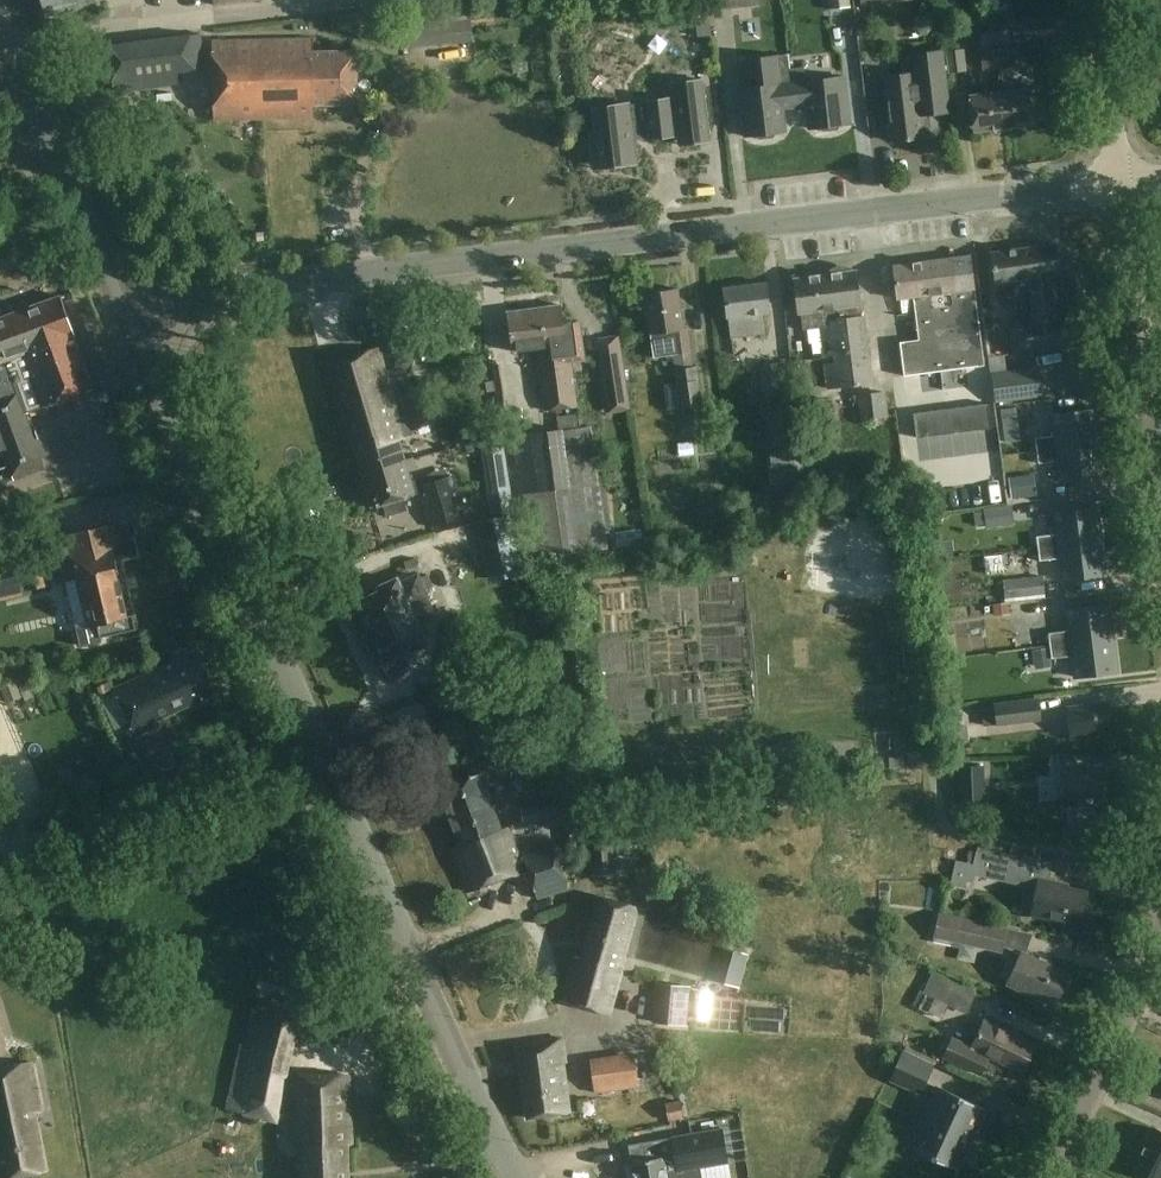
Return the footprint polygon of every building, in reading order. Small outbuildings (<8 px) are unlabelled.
[(47,16),(95,4),(95,0),(42,0),(47,16)] [(761,0),(716,0),(717,9),(761,3),(761,0)] [(993,32),(995,44),(1009,42),(1007,30),(1005,30),(1003,16),(994,18),(996,31),(993,32)] [(205,69),(200,33),(107,46),(114,93),(179,83),(177,73),(205,69)] [(312,39),(253,40),(254,85),(264,85),(264,119),(315,118),(314,105),(357,104),(356,51),(312,52),(312,39)] [(254,85),(253,40),(212,41),(214,120),(264,119),(264,85),(254,85)] [(995,49),(998,68),(1013,66),(1010,47),(995,49)] [(965,72),(963,49),(948,51),(951,73),(965,72)] [(984,70),(998,68),(995,49),(981,50),(984,70)] [(952,109),(944,50),(913,54),(914,62),(903,63),(904,74),(884,77),(892,141),(923,137),(920,113),(952,109)] [(783,108),(795,106),(788,54),(758,57),(762,87),(744,89),(740,94),(745,136),(753,135),(759,139),(773,138),(777,132),(786,131),(783,108)] [(789,54),(788,54),(795,106),(806,105),(809,128),(818,127),(823,131),(837,130),(841,125),(850,124),(844,77),(806,81),(804,67),(791,69),(789,54)] [(709,141),(701,80),(672,83),(674,98),(643,101),(643,104),(629,106),(629,103),(593,108),(595,127),(590,135),(594,169),(636,163),(634,141),(678,135),(680,145),(709,141)] [(1000,91),(1005,128),(1036,125),(1031,88),(1000,91)] [(973,132),(1005,128),(1000,91),(969,95),(973,132)] [(1060,274),(1056,244),(992,253),(998,298),(1015,296),(1019,322),(1010,323),(1014,353),(1088,343),(1085,317),(1081,318),(1075,272),(1060,274)] [(974,289),(969,255),(893,266),(897,299),(914,297),(919,340),(900,342),(906,391),(986,381),(974,289)] [(862,316),(855,270),(795,278),(799,313),(801,313),(803,330),(829,326),(834,363),(826,364),(829,387),(873,381),(864,316),(862,316)] [(770,313),(766,282),(723,288),(727,319),(730,318),(732,338),(764,334),(762,314),(770,313)] [(684,329),(678,288),(644,293),(653,356),(673,354),(677,383),(666,385),(669,409),(703,404),(698,367),(693,367),(688,329),(684,329)] [(3,450),(14,479),(45,468),(25,414),(94,389),(60,296),(0,318),(0,451),(3,450)] [(564,387),(575,386),(572,362),(585,360),(582,336),(566,339),(561,304),(539,307),(542,325),(544,325),(547,344),(553,343),(557,373),(562,373),(564,387)] [(578,406),(575,386),(564,387),(562,373),(557,373),(553,343),(547,344),(544,325),(542,325),(539,307),(508,312),(514,352),(539,348),(540,359),(538,360),(545,411),(578,406)] [(413,346),(403,312),(380,319),(390,353),(413,346)] [(630,409),(619,336),(600,339),(604,364),(601,364),(608,412),(630,409)] [(362,475),(405,463),(398,439),(404,437),(403,435),(435,425),(424,390),(402,397),(408,416),(398,418),(377,347),(324,363),(347,440),(352,439),(362,475)] [(789,395),(786,363),(761,365),(764,398),(789,395)] [(1043,395),(1040,369),(993,375),(996,401),(1043,395)] [(888,417),(885,392),(857,396),(860,420),(888,417)] [(989,404),(914,413),(917,438),(992,428),(989,404)] [(1056,436),(1036,438),(1037,450),(1100,443),(1096,409),(1054,414),(1056,436)] [(579,429),(577,415),(560,417),(561,431),(508,438),(524,559),(608,548),(592,427),(579,429)] [(739,421),(740,437),(761,435),(760,419),(739,421)] [(503,440),(480,443),(490,514),(513,511),(503,440)] [(1100,443),(1037,450),(1039,462),(1059,460),(1062,482),(1104,477),(1100,443)] [(362,475),(372,507),(385,504),(388,514),(406,509),(402,498),(421,493),(431,526),(465,516),(453,476),(424,484),(422,477),(411,481),(405,463),(362,475)] [(1027,475),(1009,477),(1012,498),(1030,496),(1027,475)] [(1058,534),(1037,536),(1039,548),(1101,541),(1097,507),(1055,512),(1058,534)] [(502,518),(475,524),(483,564),(510,559),(502,518)] [(117,540),(114,524),(66,535),(66,534),(50,538),(60,583),(77,579),(88,626),(77,628),(81,646),(101,641),(100,637),(136,629),(133,614),(127,616),(110,542),(117,540)] [(1101,541),(1039,548),(1040,560),(1060,558),(1063,580),(1105,575),(1101,541)] [(0,555),(0,600),(25,595),(15,552),(0,555)] [(48,586),(40,552),(21,556),(28,590),(48,586)] [(992,559),(992,574),(1009,575),(1009,559),(992,559)] [(436,615),(418,575),(399,583),(397,579),(380,587),(382,592),(360,602),(374,634),(367,637),(378,663),(379,663),(386,679),(408,669),(401,653),(425,642),(417,623),(436,615)] [(1047,577),(1012,584),(1015,600),(1050,593),(1047,577)] [(1070,631),(1050,633),(1051,645),(1114,638),(1110,604),(1067,609),(1070,631)] [(1114,638),(1051,645),(1052,657),(1073,655),(1075,677),(1118,672),(1114,638)] [(189,662),(186,654),(173,660),(174,662),(115,689),(136,735),(160,724),(158,719),(216,693),(199,657),(189,662)] [(1043,719),(1040,699),(995,704),(997,724),(1043,719)] [(1112,734),(1108,701),(1067,706),(1071,739),(1112,734)] [(564,730),(557,712),(508,730),(514,748),(564,730)] [(1054,783),(1052,761),(1018,764),(1020,785),(1054,783)] [(1107,804),(1106,770),(1064,772),(1066,806),(1107,804)] [(502,830),(481,772),(439,787),(460,846),(452,849),(468,891),(525,870),(509,827),(502,830)] [(617,874),(611,807),(585,810),(592,876),(617,874)] [(645,870),(639,836),(624,839),(631,873),(645,870)] [(567,889),(552,842),(523,851),(538,898),(567,889)] [(1025,862),(990,854),(988,862),(974,859),(973,865),(957,861),(952,883),(965,886),(967,880),(974,881),(975,875),(1020,885),(1025,862)] [(1087,892),(1039,881),(1031,915),(1080,926),(1087,892)] [(639,907),(599,896),(582,957),(575,955),(562,1001),(610,1015),(622,971),(621,970),(639,907)] [(935,936),(962,941),(978,945),(1003,950),(1008,926),(940,912),(935,936)] [(1069,973),(1022,951),(1007,984),(1054,1006),(1061,990),(1065,991),(1071,979),(1068,976),(1069,973)] [(977,993),(932,973),(923,993),(927,995),(921,1009),(943,1018),(949,1004),(968,1013),(977,993)] [(691,988),(657,985),(654,1022),(688,1025),(691,988)] [(302,1008),(272,1001),(246,1112),(276,1119),(302,1008)] [(1036,1043),(985,1019),(972,1046),(953,1038),(944,1057),(980,1074),(988,1057),(1022,1073),(1036,1043)] [(566,1062),(563,1038),(518,1044),(528,1118),(570,1112),(563,1063),(566,1062)] [(935,1064),(904,1051),(891,1080),(922,1094),(935,1064)] [(640,1087),(635,1053),(591,1059),(595,1093),(640,1087)] [(30,1063),(0,1069),(0,1177),(6,1177),(44,1170),(32,1113),(39,1111),(30,1063)] [(291,1075),(293,1136),(294,1136),(294,1145),(301,1145),(303,1177),(348,1177),(347,1144),(352,1144),(349,1076),(291,1075)] [(986,1109),(939,1088),(932,1102),(944,1108),(935,1127),(924,1122),(917,1136),(929,1141),(923,1154),(958,1171),(986,1109)] [(727,1119),(690,1125),(691,1134),(628,1145),(634,1177),(700,1177),(698,1168),(728,1162),(727,1160),(742,1157),(737,1131),(729,1133),(727,1119)] [(1155,1128),(1134,1169),(1151,1177),(1160,1177),(1160,1131),(1155,1128)] [(287,1153),(238,1154),(239,1177),(288,1177),(287,1153)]
